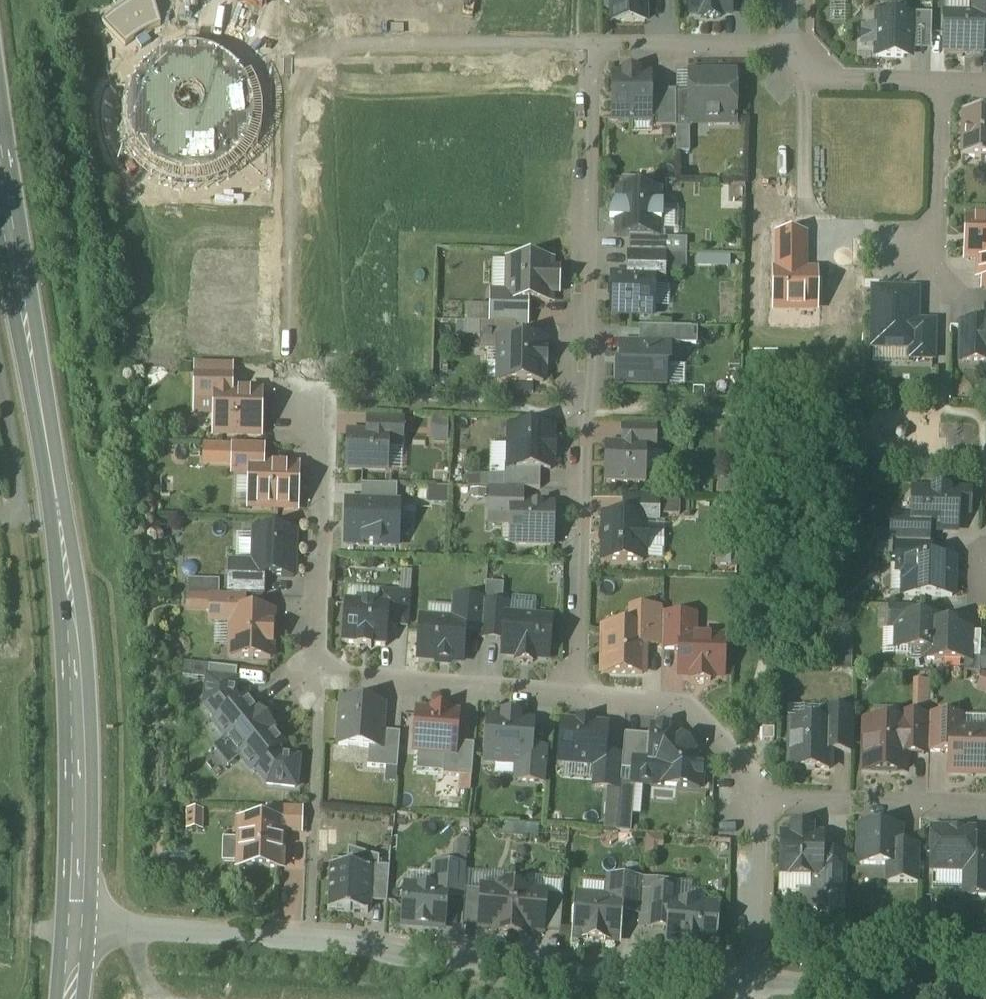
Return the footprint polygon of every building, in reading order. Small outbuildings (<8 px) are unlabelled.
[(612,24),(645,24),(645,0),(612,0),(612,24)] [(690,15),(700,15),(700,19),(720,19),(720,15),(730,15),(730,0),(690,0),(690,15)] [(971,17),(982,17),(982,33),(985,33),(985,0),(971,0),(971,17)] [(931,16),(914,16),(914,20),(915,20),(915,32),(931,32),(931,16)] [(971,17),(944,17),(944,52),(965,53),(965,54),(971,54),(971,53),(981,53),(982,33),(982,17),(971,17)] [(914,20),(877,19),(876,59),(910,60),(911,52),(911,39),(915,35),(915,32),(915,20),(914,20)] [(931,32),(915,32),(915,35),(911,39),(911,52),(931,52),(931,32)] [(638,75),(624,75),(624,78),(613,78),(613,120),(649,120),(649,119),(649,92),(649,78),(637,78),(638,75)] [(735,75),(689,75),(689,94),(689,124),(690,124),(735,124),(735,75)] [(676,92),(649,92),(649,119),(656,119),(656,128),(676,128),(676,94),(676,93),(676,92)] [(689,94),(676,94),(676,128),(676,129),(690,129),(690,124),(689,124),(689,94)] [(962,114),(961,160),(985,160),(985,114),(962,114)] [(742,166),(726,166),(726,180),(742,180),(742,166)] [(635,181),(621,180),(621,192),(635,192),(635,181)] [(621,192),(617,192),(617,207),(614,207),(609,223),(616,223),(616,238),(629,238),(658,239),(659,235),(659,224),(661,224),(661,208),(659,208),(659,193),(635,192),(621,192)] [(967,221),(966,260),(980,260),(985,260),(985,222),(967,221)] [(658,239),(629,238),(628,255),(664,255),(665,243),(665,235),(659,235),(658,239)] [(685,243),(665,243),(664,255),(684,256),(685,243)] [(664,255),(628,255),(628,278),(654,279),(653,285),(664,286),(664,270),(664,255)] [(684,256),(664,255),(664,270),(684,271),(684,256)] [(728,259),(698,258),(698,267),(728,268),(728,259)] [(808,269),(778,269),(778,268),(758,268),(757,321),(778,321),(778,310),(808,310),(808,316),(849,316),(850,260),(814,260),(814,265),(808,265),(808,269)] [(550,263),(509,263),(508,296),(508,303),(527,304),(549,304),(549,294),(557,294),(558,274),(550,274),(550,263)] [(628,278),(612,278),(611,292),(609,292),(609,303),(611,303),(611,316),(653,317),(653,285),(654,279),(628,278)] [(869,290),(868,349),(906,349),(906,362),(935,363),(936,320),(916,320),(917,290),(869,290)] [(527,304),(508,303),(508,296),(491,295),(491,325),(516,327),(526,327),(527,304)] [(491,325),(479,325),(479,353),(499,353),(500,343),(515,344),(516,327),(491,325)] [(963,327),(962,363),(985,364),(985,358),(985,345),(985,328),(963,327)] [(675,330),(639,329),(639,347),(669,347),(669,355),(675,355),(675,330)] [(515,344),(500,343),(499,353),(499,383),(543,384),(543,367),(545,367),(545,354),(544,354),(544,344),(515,344)] [(639,347),(621,346),(621,370),(617,370),(616,386),(664,387),(665,371),(669,371),(669,355),(669,347),(639,347)] [(230,379),(196,378),(196,404),(216,405),(216,396),(230,396),(230,379)] [(230,396),(216,396),(216,405),(215,436),(259,437),(260,397),(230,396)] [(402,423),(368,422),(368,438),(386,439),(386,449),(401,449),(402,423)] [(656,429),(621,428),(621,447),(646,448),(646,454),(656,454),(656,429)] [(551,433),(510,431),(509,455),(513,455),(513,469),(509,469),(509,472),(540,472),(550,472),(551,459),(553,459),(554,446),(551,446),(551,433)] [(368,438),(349,437),(348,472),(385,473),(386,449),(386,439),(368,438)] [(621,447),(605,447),(604,486),(645,487),(646,454),(646,448),(621,447)] [(263,451),(233,450),(233,477),(251,477),(251,469),(262,470),(263,451)] [(262,470),(251,469),(251,477),(250,510),(295,511),(297,471),(262,470)] [(540,472),(509,472),(509,469),(504,469),(504,491),(523,492),(540,492),(540,472)] [(397,488),(361,487),(360,506),(396,507),(397,488)] [(504,491),(489,491),(488,520),(511,520),(511,508),(522,508),(523,492),(504,491)] [(969,495),(913,494),(912,521),(912,528),(928,528),(928,532),(956,533),(956,515),(968,515),(969,495)] [(658,500),(623,499),(623,520),(644,520),(643,522),(658,522),(658,500)] [(360,506),(346,505),(345,547),(397,549),(398,507),(396,507),(360,506)] [(522,508),(511,508),(511,520),(511,546),(551,547),(552,509),(522,508)] [(623,520),(604,519),(603,563),(642,564),(643,551),(646,551),(646,535),(643,535),(643,522),(644,520),(623,520)] [(912,521),(892,521),(891,545),(896,545),(927,546),(928,532),(928,528),(912,528),(912,521)] [(294,536),(254,535),(253,568),(253,579),(263,579),(293,580),(294,536)] [(891,546),(876,546),(875,555),(896,555),(896,545),(891,545),(891,546)] [(927,546),(896,545),(896,555),(896,568),(904,569),(905,561),(931,562),(931,546),(927,546)] [(931,562),(905,561),(904,569),(904,597),(952,599),(952,582),(954,580),(954,574),(952,572),(953,563),(931,562)] [(253,568),(229,567),(228,598),(245,598),(262,599),(263,579),(253,579),(253,568)] [(501,588),(486,587),(484,602),(484,605),(500,606),(501,588)] [(410,595),(380,592),(379,606),(389,607),(387,629),(408,630),(410,595)] [(228,598),(211,597),(210,624),(232,625),(232,615),(244,615),(245,598),(228,598)] [(484,602),(455,600),(453,624),(464,624),(463,635),(481,636),(484,605),(484,602)] [(379,606),(345,604),(342,646),(357,647),(356,650),(371,651),(371,648),(385,649),(387,629),(389,607),(379,606)] [(500,606),(484,605),(481,636),(481,641),(504,643),(506,618),(507,619),(508,607),(500,606)] [(917,610),(889,609),(889,631),(897,631),(897,621),(917,622),(917,610)] [(244,615),(232,615),(232,625),(231,660),(270,661),(272,616),(244,615)] [(507,619),(506,618),(504,643),(503,658),(517,660),(516,664),(533,665),(533,661),(547,662),(550,622),(507,619)] [(453,624),(421,621),(418,662),(461,665),(463,635),(464,624),(453,624)] [(953,629),(941,629),(941,623),(917,622),(897,621),(897,631),(896,651),(924,652),(924,662),(964,663),(968,663),(968,659),(969,633),(953,633),(953,629)] [(643,632),(605,632),(603,676),(642,676),(643,632)] [(723,640),(680,639),(679,678),(691,678),(691,682),(710,683),(710,679),(722,679),(723,640)] [(980,659),(968,659),(968,663),(964,663),(963,675),(979,675),(980,659)] [(208,670),(205,698),(234,700),(237,673),(208,670)] [(234,700),(205,698),(204,710),(217,725),(214,728),(251,774),(255,771),(267,787),(295,790),(298,762),(282,761),(276,754),(283,749),(271,734),(273,733),(259,716),(257,717),(246,702),(239,707),(234,700)] [(383,709),(341,706),(338,748),(368,750),(380,751),(381,734),(383,709)] [(432,715),(417,714),(414,752),(444,754),(454,755),(455,745),(457,717),(448,717),(448,714),(432,713),(432,715)] [(854,714),(822,713),(821,727),(830,728),(830,754),(852,754),(854,714)] [(528,765),(531,721),(489,718),(485,762),(528,765)] [(959,719),(929,718),(928,754),(949,755),(949,733),(959,733),(959,719)] [(924,721),(901,720),(900,728),(905,728),(905,756),(923,757),(924,721)] [(592,725),(576,724),(576,726),(562,725),(559,764),(596,767),(603,768),(604,756),(606,728),(592,727),(592,725)] [(821,727),(790,727),(789,770),(829,772),(830,754),(830,728),(821,727)] [(900,728),(865,727),(864,772),(904,774),(905,756),(905,728),(900,728)] [(672,732),(654,730),(653,738),(651,764),(634,763),(633,771),(632,785),(700,790),(701,765),(693,755),(681,742),(672,732)] [(949,733),(949,755),(948,775),(985,775),(985,733),(959,733),(949,733)] [(399,736),(381,734),(380,751),(368,750),(367,769),(397,772),(399,736)] [(653,738),(624,736),(622,757),(621,772),(629,772),(629,771),(633,771),(634,763),(651,764),(653,738)] [(474,747),(455,745),(454,755),(444,754),(442,778),(461,779),(471,780),(474,747)] [(622,757),(604,756),(603,768),(596,767),(594,789),(620,791),(621,772),(622,757)] [(471,780),(461,779),(460,794),(470,794),(471,780)] [(302,812),(267,811),(266,824),(283,824),(282,835),(301,835),(302,812)] [(266,824),(240,823),(238,870),(281,871),(282,835),(283,824),(266,824)] [(538,829),(499,826),(498,839),(538,842),(538,829)] [(812,829),(791,829),(791,836),(782,836),(781,878),(818,879),(820,879),(821,858),(821,837),(812,837),(812,829)] [(900,831),(859,830),(858,866),(889,867),(899,867),(899,848),(900,831)] [(973,833),(932,832),(932,836),(930,838),(929,851),(931,853),(931,872),(964,873),(972,873),(972,862),(973,833)] [(919,849),(899,848),(899,867),(889,867),(888,884),(919,885),(919,849)] [(846,858),(821,858),(820,879),(818,879),(818,894),(845,894),(846,858)] [(972,862),(972,873),(964,873),(964,897),(985,898),(985,862),(972,862)] [(466,870),(435,868),(433,892),(445,893),(445,901),(464,903),(464,893),(466,870)] [(389,870),(368,869),(368,872),(369,872),(368,905),(386,906),(389,870)] [(368,872),(329,870),(327,914),(367,916),(368,905),(369,872),(368,872)] [(496,892),(482,890),(481,894),(479,930),(493,931),(493,935),(510,936),(514,889),(496,888),(496,892)] [(531,891),(514,889),(510,936),(528,937),(528,934),(542,935),(545,899),(546,895),(531,894),(531,891)] [(433,892),(406,890),(402,928),(442,931),(445,901),(445,893),(433,892)] [(481,894),(464,893),(464,903),(462,929),(479,930),(481,894)] [(673,894),(653,893),(653,895),(650,930),(668,932),(670,906),(672,906),(673,894)] [(653,895),(641,894),(638,929),(650,930),(653,895)] [(577,943),(618,944),(619,897),(579,895),(577,943)] [(562,900),(545,899),(542,935),(560,937),(562,900)] [(672,906),(670,906),(668,932),(667,945),(683,946),(683,949),(698,951),(698,948),(714,949),(717,910),(672,906)]
